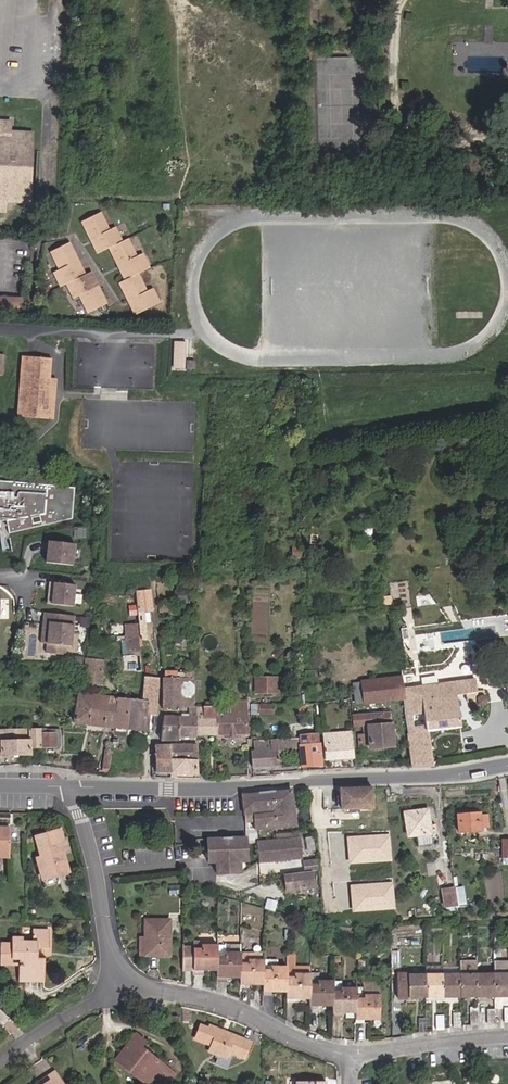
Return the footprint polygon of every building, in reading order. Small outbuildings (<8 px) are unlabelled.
[(31,119),(6,117),(6,107),(0,107),(0,197),(4,197),(5,188),(29,188),(31,119)] [(126,238),(120,241),(114,226),(108,229),(100,210),(83,218),(96,250),(107,245),(118,278),(114,281),(127,315),(153,304),(148,290),(140,292),(132,275),(146,269),(140,255),(135,257),(126,238)] [(67,238),(47,246),(55,266),(50,268),(55,281),(61,279),(67,295),(75,292),(82,309),(100,302),(86,267),(79,270),(67,238)] [(0,284),(0,299),(7,299),(18,295),(19,284),(0,284)] [(169,328),(168,356),(181,356),(182,347),(182,328),(169,328)] [(66,381),(88,385),(95,342),(73,338),(66,381)] [(126,389),(146,391),(152,347),(131,344),(126,389)] [(190,347),(182,347),(181,356),(190,356),(190,347)] [(36,370),(44,371),(45,350),(17,348),(11,409),(46,412),(48,393),(35,384),(36,370)] [(180,377),(189,378),(191,367),(182,365),(180,377)] [(35,384),(48,393),(49,372),(44,371),(36,370),(35,384)] [(72,489),(0,482),(0,520),(2,520),(4,531),(68,518),(72,489)] [(46,546),(44,560),(71,564),(74,543),(48,539),(47,546),(46,546)] [(70,605),(73,583),(50,580),(49,588),(46,588),(44,601),(70,605)] [(137,592),(137,595),(140,632),(144,637),(144,638),(145,641),(155,640),(155,635),(149,635),(149,629),(146,630),(145,611),(153,611),(152,592),(150,592),(149,587),(143,587),(143,592),(137,592)] [(44,612),(41,643),(47,643),(46,653),(66,655),(67,646),(72,646),(75,616),(44,612)] [(126,657),(140,656),(139,638),(126,638),(126,657)] [(132,673),(141,672),(140,656),(126,657),(122,657),(122,661),(122,683),(132,682),(132,673)] [(103,660),(86,658),(84,685),(101,687),(103,660)] [(177,678),(163,679),(163,711),(177,711),(177,707),(178,690),(192,690),(192,682),(192,678),(186,678),(186,674),(177,674),(177,678)] [(150,701),(148,715),(154,715),(158,678),(143,677),(142,687),(141,700),(150,701)] [(403,699),(402,685),(401,677),(362,682),(362,684),(352,686),(354,704),(403,699)] [(246,681),(236,681),(237,688),(237,692),(246,691),(246,681)] [(404,703),(411,768),(431,766),(427,733),(461,729),(457,695),(476,693),(478,705),(485,704),(483,690),(477,690),(475,681),(421,686),(422,701),(404,703)] [(178,690),(177,707),(187,707),(192,707),(192,690),(178,690)] [(72,723),(87,724),(91,694),(78,693),(72,723)] [(106,696),(91,694),(87,724),(90,725),(102,726),(106,696)] [(106,696),(102,726),(113,727),(116,697),(106,696)] [(116,697),(113,727),(126,729),(130,699),(116,697)] [(130,699),(126,729),(146,731),(148,715),(150,701),(141,700),(137,700),(130,699)] [(250,714),(259,714),(258,705),(258,704),(250,703),(250,714)] [(195,707),(197,735),(216,735),(216,712),(216,705),(195,705),(195,707)] [(216,712),(216,735),(248,734),(247,722),(245,722),(244,706),(235,705),(225,705),(225,712),(216,712)] [(273,705),(258,705),(259,714),(273,713),(273,705)] [(177,718),(177,737),(197,737),(197,735),(195,707),(192,707),(187,707),(187,717),(177,718)] [(367,725),(391,725),(392,715),(352,715),(352,725),(367,725)] [(177,737),(177,718),(162,718),(159,741),(177,740),(177,737)] [(392,749),(391,725),(367,725),(367,734),(358,734),(358,748),(367,748),(368,750),(392,749)] [(40,747),(40,730),(40,729),(21,728),(0,728),(0,752),(0,755),(29,754),(30,747),(40,747)] [(40,730),(40,747),(54,747),(54,729),(49,729),(49,733),(45,733),(45,730),(40,730)] [(351,733),(322,735),(324,760),(352,758),(351,733)] [(299,746),(299,749),(299,757),(301,768),(319,767),(316,736),(300,737),(300,746),(299,746)] [(276,750),(299,749),(299,746),(298,739),(252,741),(253,751),(249,751),(251,767),(277,765),(276,750)] [(154,774),(170,774),(169,759),(168,745),(154,745),(154,774)] [(196,745),(168,745),(169,759),(196,759),(196,745)] [(106,768),(108,768),(111,751),(104,750),(101,770),(106,771),(106,768)] [(196,759),(169,759),(170,774),(196,774),(196,759)] [(373,808),(371,788),(339,788),(339,790),(340,809),(373,808)] [(241,794),(244,815),(253,814),(255,828),(294,825),(291,790),(241,794)] [(174,797),(174,807),(183,807),(182,797),(174,797)] [(414,834),(414,844),(430,843),(427,810),(403,812),(405,834),(414,834)] [(478,812),(457,814),(458,833),(480,831),(480,829),(487,828),(486,814),(479,815),(478,812)] [(37,856),(42,878),(63,873),(58,852),(64,851),(62,839),(58,840),(56,830),(32,835),(37,856)] [(247,860),(247,836),(206,837),(207,860),(215,859),(215,869),(215,870),(240,870),(240,861),(247,860)] [(301,859),(299,837),(274,839),(255,841),(257,863),(301,859)] [(303,866),(312,865),(311,854),(302,855),(303,866)] [(38,879),(42,878),(37,856),(32,858),(38,879)] [(248,880),(248,860),(247,860),(240,861),(240,870),(215,870),(215,869),(207,869),(207,881),(248,880)] [(286,890),(313,887),(311,871),(284,874),(286,890)] [(456,908),(454,890),(442,892),(444,909),(456,908)] [(461,890),(454,890),(456,908),(463,907),(461,890)] [(169,919),(142,918),(142,954),(168,955),(169,919)] [(13,957),(17,957),(17,979),(42,979),(42,956),(37,956),(37,947),(46,947),(46,928),(29,928),(29,940),(20,940),(20,937),(9,937),(9,941),(0,941),(0,962),(13,962),(13,957)] [(215,957),(215,945),(199,945),(199,943),(190,943),(190,946),(182,947),(182,968),(192,968),(192,971),(200,971),(200,968),(215,968),(215,957)] [(239,953),(223,952),(223,957),(215,957),(215,968),(215,980),(223,980),(223,976),(239,976),(239,963),(239,953)] [(293,974),(309,974),(309,973),(309,966),(294,966),(294,956),(286,955),(286,967),(286,977),(292,978),(293,974)] [(246,963),(239,963),(239,976),(238,987),(246,987),(246,983),(262,983),(262,970),(262,961),(246,960),(246,963)] [(459,972),(476,972),(476,960),(459,960),(459,972)] [(507,972),(507,960),(493,960),(493,972),(507,972)] [(269,970),(262,970),(262,983),(262,994),(270,994),(270,990),(286,990),(286,977),(286,967),(270,967),(269,970)] [(398,996),(425,996),(425,972),(397,973),(398,996)] [(442,973),(425,972),(425,996),(442,996),(442,973)] [(459,972),(442,973),(442,996),(459,996),(459,972)] [(459,972),(459,996),(476,996),(476,972),(459,972)] [(476,972),(476,996),(493,996),(493,972),(476,972)] [(493,996),(507,996),(507,972),(493,972),(493,996)] [(292,978),(286,977),(286,990),(286,1001),(294,1001),(294,997),(309,997),(309,985),(309,974),(293,974),(292,978)] [(317,985),(309,985),(309,997),(309,1009),(317,1009),(316,1004),(332,1004),(332,993),(332,982),(317,981),(317,985)] [(362,988),(356,988),(356,1000),(363,1000),(363,995),(378,995),(378,986),(376,986),(376,982),(362,982),(362,988)] [(356,1000),(356,988),(340,988),(340,993),(332,993),(332,1004),(331,1016),(340,1016),(340,1011),(355,1011),(356,1000)] [(363,1000),(356,1000),(355,1011),(355,1023),(363,1023),(364,1019),(378,1020),(378,995),(363,995),(363,1000)] [(191,1019),(190,1007),(181,1005),(182,1020),(191,1019)] [(469,1011),(469,1026),(477,1025),(477,1011),(469,1011)] [(169,1026),(177,1024),(176,1015),(168,1016),(169,1026)] [(203,1052),(218,1058),(221,1051),(232,1055),(239,1058),(246,1037),(206,1022),(204,1026),(196,1023),(190,1039),(206,1045),(203,1052)] [(145,1044),(149,1039),(138,1031),(117,1057),(148,1081),(152,1083),(170,1083),(179,1072),(145,1044)] [(228,1066),(232,1055),(221,1051),(218,1058),(217,1062),(228,1066)] [(117,1057),(113,1062),(141,1083),(145,1083),(148,1081),(117,1057)] [(54,1066),(39,1077),(40,1080),(35,1083),(66,1083),(54,1066)] [(182,1074),(179,1072),(170,1083),(174,1083),(182,1074)]
